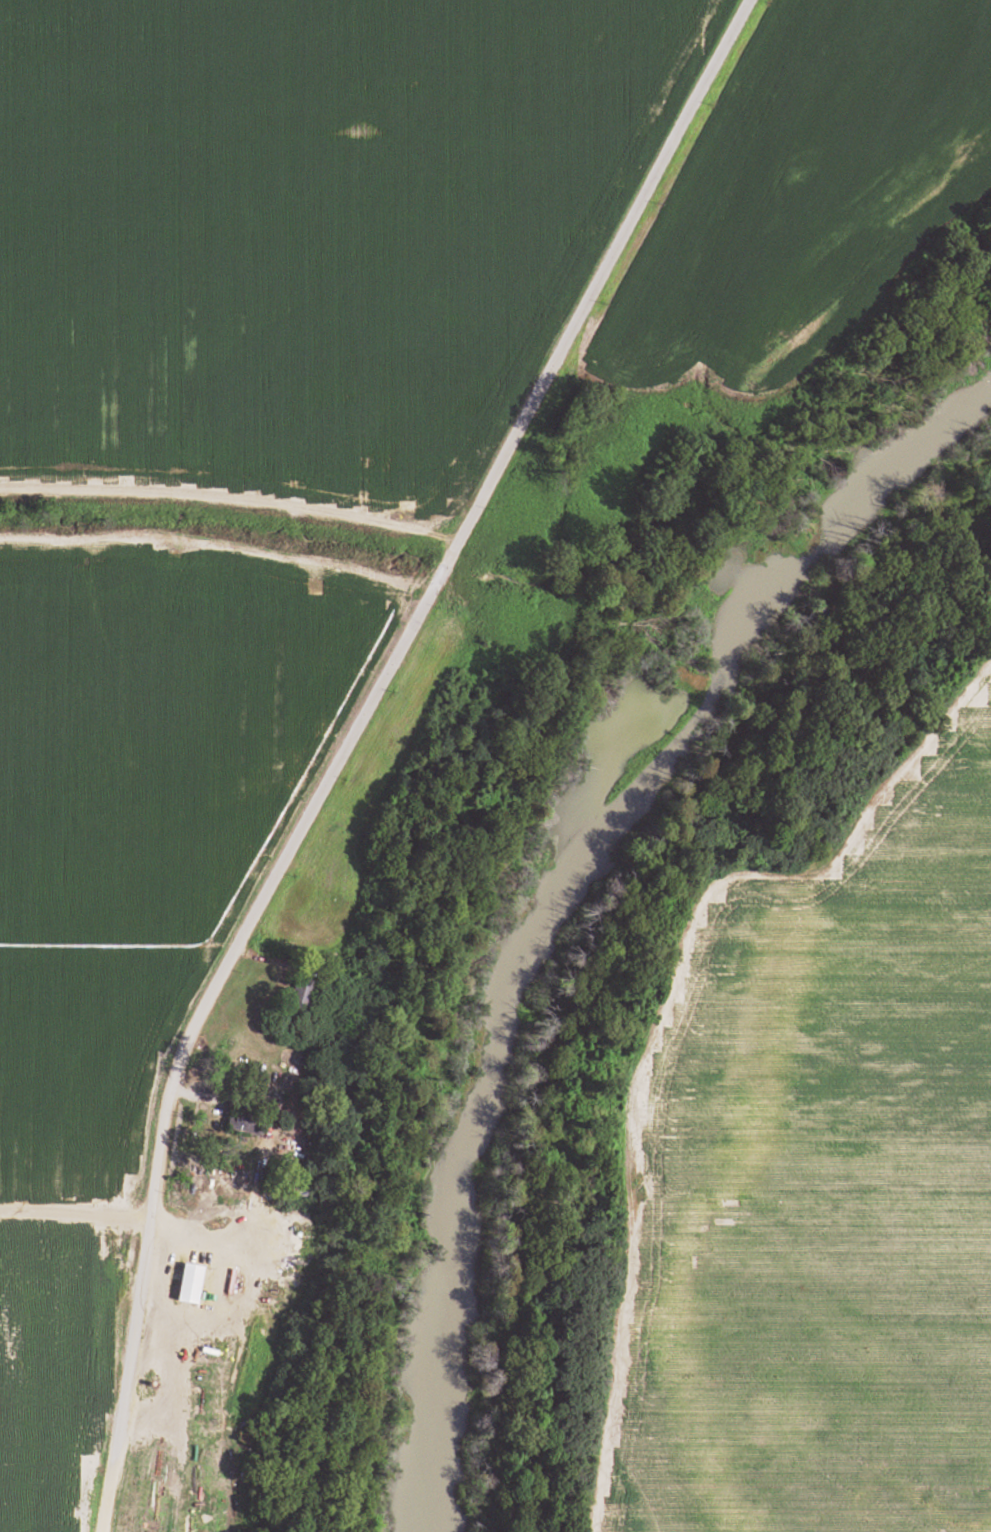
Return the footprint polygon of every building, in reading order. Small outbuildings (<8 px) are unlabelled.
[(313,981),(297,976),(288,1006),(309,1012),(312,1002),(306,1001),(313,981)] [(196,1306),(203,1267),(182,1263),(175,1302),(196,1306)]
